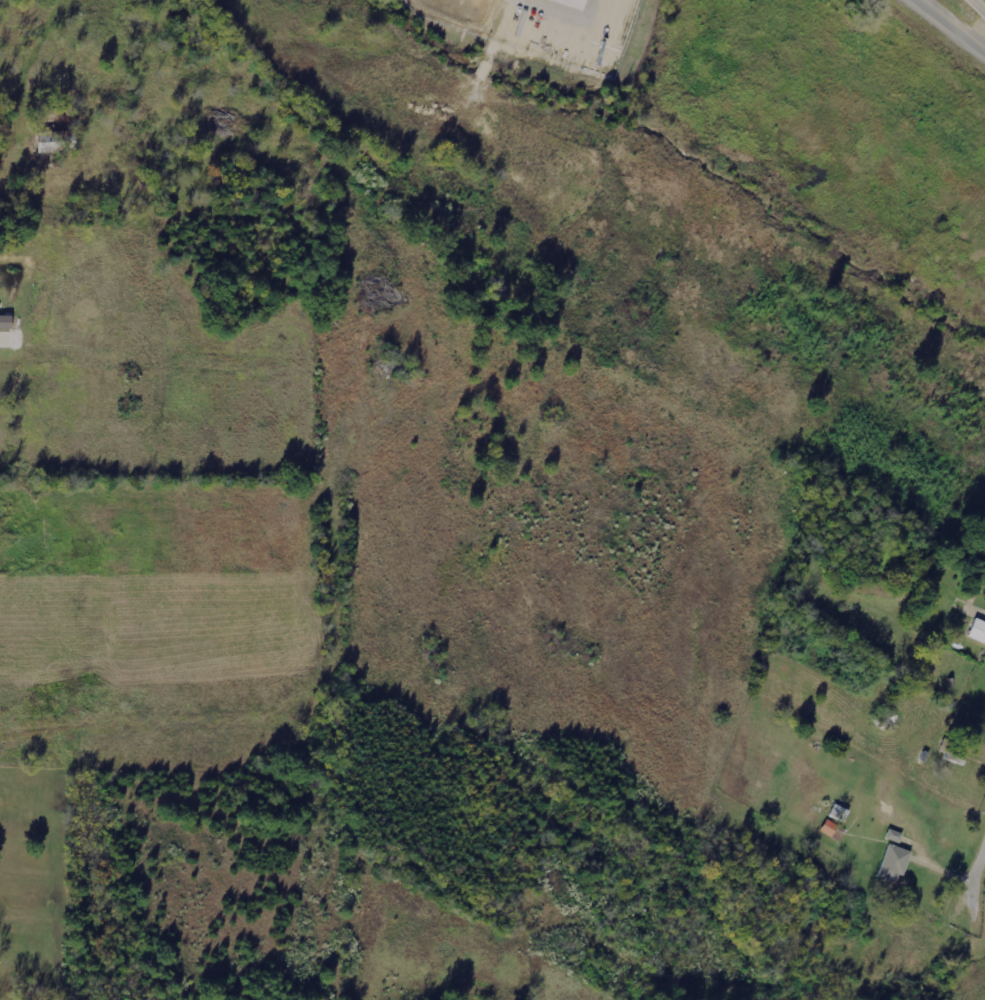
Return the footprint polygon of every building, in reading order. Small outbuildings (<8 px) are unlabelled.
[(37,134),(37,154),(75,153),(75,139),(68,139),(68,133),(37,134)] [(11,330),(12,317),(0,317),(0,329),(11,330)] [(975,619),(969,637),(984,642),(984,622),(975,619)] [(899,843),(902,834),(889,830),(886,839),(899,843)] [(911,852),(889,844),(877,877),(896,884),(899,875),(903,877),(911,852)]
